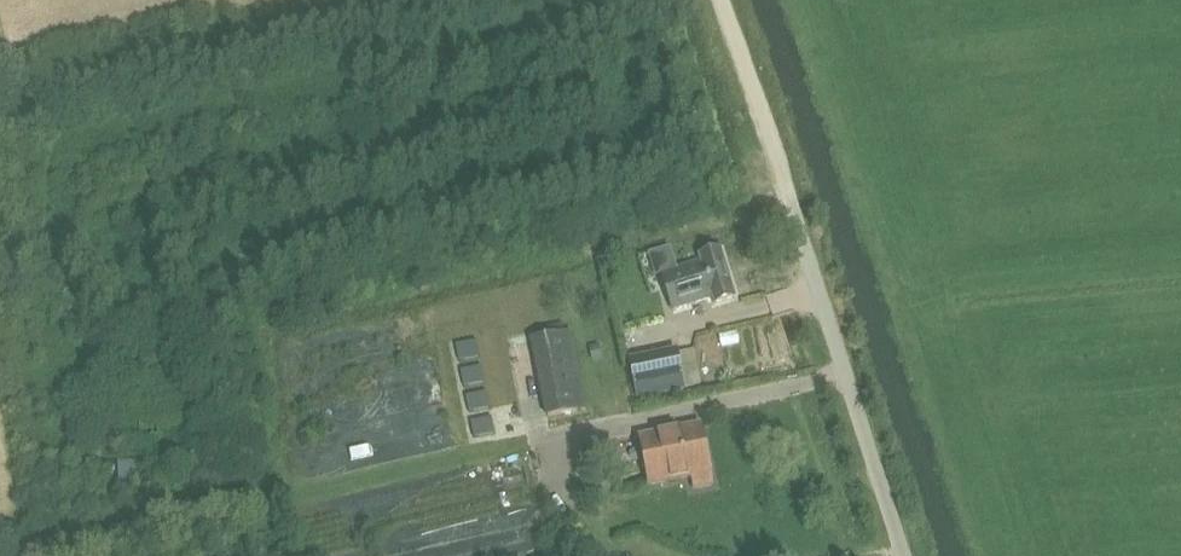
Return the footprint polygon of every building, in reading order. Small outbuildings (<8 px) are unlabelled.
[(720,250),(701,256),(702,261),(678,269),(671,246),(649,253),(656,276),(662,274),(673,310),(713,297),(716,303),(735,297),(720,250)] [(545,277),(521,280),(523,292),(547,289),(545,277)] [(549,416),(583,410),(570,334),(535,340),(549,416)] [(600,357),(597,345),(589,347),(591,359),(600,357)] [(632,393),(682,383),(675,347),(625,357),(632,393)] [(650,484),(710,472),(702,428),(641,440),(650,484)]
